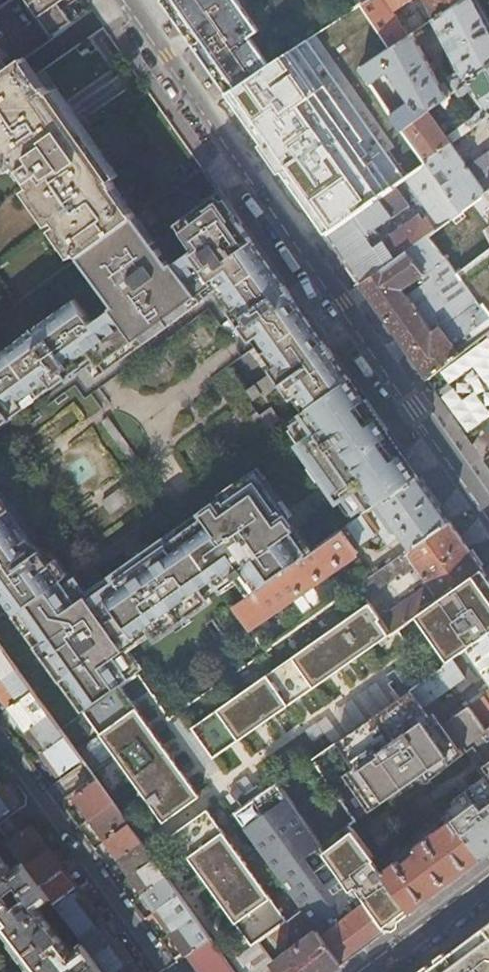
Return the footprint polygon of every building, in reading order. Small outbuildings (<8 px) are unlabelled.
[(91,8),(86,0),(27,0),(54,35),(91,8)] [(229,93),(273,64),(254,34),(261,29),(241,0),(163,0),(229,93)] [(363,4),(393,47),(416,32),(435,19),(432,14),(426,18),(419,7),(412,12),(407,2),(410,0),(370,0),(363,4)] [(438,17),(464,0),(428,0),(438,17)] [(457,90),(488,66),(488,15),(481,0),(464,0),(438,17),(436,18),(463,69),(449,76),(452,82),(449,84),(453,92),(457,90)] [(393,114),(403,129),(430,109),(437,104),(449,95),(416,32),(393,47),(362,68),(372,84),(390,72),(411,101),(393,114)] [(11,67),(0,52),(0,74),(11,67)] [(43,92),(50,87),(27,55),(20,60),(43,92)] [(83,256),(85,254),(133,220),(110,188),(117,182),(84,135),(50,87),(43,92),(20,60),(11,67),(0,74),(0,137),(83,256)] [(427,162),(454,142),(488,116),(488,66),(457,90),(462,96),(474,88),(488,106),(467,121),(469,123),(449,136),(430,109),(403,129),(427,162)] [(449,95),(437,104),(444,114),(458,104),(451,94),(449,95)] [(427,162),(428,163),(462,211),(488,191),(470,165),(454,142),(427,162)] [(488,191),(488,151),(470,165),(488,191)] [(428,163),(409,177),(443,226),(462,212),(462,211),(428,163)] [(110,188),(133,220),(140,214),(117,182),(110,188)] [(488,191),(462,211),(462,212),(443,226),(430,235),(481,308),(484,307),(488,313),(488,268),(488,270),(474,250),(488,239),(488,191)] [(76,372),(79,376),(100,361),(108,373),(219,288),(304,410),(350,378),(221,193),(179,223),(196,248),(177,261),(169,248),(164,251),(140,214),(133,220),(85,254),(103,278),(101,280),(119,304),(94,322),(77,298),(0,354),(0,426),(76,372)] [(394,216),(381,197),(327,234),(362,284),(415,246),(396,221),(367,242),(372,250),(364,256),(356,243),(394,216)] [(429,378),(488,332),(488,313),(484,307),(481,308),(430,235),(415,246),(362,284),(429,378)] [(103,278),(85,254),(83,256),(101,280),(103,278)] [(436,377),(469,429),(488,416),(488,344),(436,377)] [(382,422),(350,378),(304,410),(319,431),(302,443),(319,467),(382,422)] [(262,379),(254,384),(259,392),(267,386),(262,379)] [(297,415),(288,422),(302,443),(319,431),(304,410),(297,415)] [(111,416),(141,459),(148,455),(117,411),(111,416)] [(420,477),(382,422),(319,467),(356,521),(379,505),(420,477)] [(78,579),(74,581),(101,619),(275,497),(259,474),(204,513),(208,518),(171,544),(167,539),(116,575),(120,580),(105,591),(108,597),(96,605),(89,594),(86,591),(92,587),(84,574),(78,579)] [(251,595),(235,606),(250,628),(359,552),(356,547),(379,531),(389,544),(403,535),(412,548),(450,521),(420,477),(379,505),(356,521),(312,552),(307,556),(304,557),(258,590),(251,595)] [(143,491),(134,479),(110,496),(118,508),(143,491)] [(63,580),(68,576),(57,559),(49,565),(0,495),(0,593),(15,615),(20,611),(63,580)] [(275,497),(101,619),(135,667),(137,665),(127,651),(123,645),(151,626),(155,632),(160,638),(210,602),(205,595),(202,590),(217,579),(220,585),(236,574),(239,579),(246,573),(258,590),(304,557),(307,556),(291,533),(297,529),(275,497)] [(208,518),(204,513),(167,539),(171,544),(208,518)] [(93,514),(87,519),(91,525),(97,521),(93,514)] [(423,612),(484,569),(450,521),(412,548),(359,585),(368,597),(399,575),(398,574),(401,572),(404,576),(418,566),(431,585),(381,620),(391,634),(423,612)] [(312,552),(297,529),(291,533),(307,556),(312,552)] [(456,659),(488,636),(488,576),(484,569),(423,612),(456,659)] [(73,572),(69,575),(74,581),(78,579),(73,572)] [(239,579),(251,595),(258,590),(246,573),(239,579)] [(224,589),(239,579),(236,574),(220,585),(224,589)] [(68,576),(63,580),(67,586),(74,581),(69,575),(68,576)] [(120,580),(116,575),(89,594),(96,605),(108,597),(105,591),(120,580)] [(205,595),(220,585),(217,579),(202,590),(205,595)] [(84,710),(90,707),(131,678),(127,673),(135,667),(101,619),(74,581),(67,586),(63,580),(20,611),(15,615),(84,710)] [(368,603),(192,727),(214,758),(353,661),(359,662),(360,656),(390,635),(368,603)] [(127,651),(155,632),(151,626),(123,645),(127,651)] [(410,718),(427,706),(458,685),(458,684),(467,678),(473,685),(488,674),(488,636),(456,659),(421,684),(337,742),(354,767),(343,775),(369,812),(429,769),(434,775),(467,752),(446,722),(440,726),(433,716),(417,727),(410,718)] [(0,647),(0,682),(17,670),(1,647),(0,647)] [(127,673),(131,678),(139,673),(135,667),(127,673)] [(0,682),(0,691),(12,707),(33,691),(17,670),(0,682)] [(121,686),(85,712),(141,788),(140,794),(146,795),(165,822),(201,796),(121,686)] [(12,707),(11,707),(28,729),(49,713),(33,691),(12,707)] [(471,707),(486,728),(488,726),(488,695),(471,707)] [(427,706),(410,718),(417,727),(433,716),(427,706)] [(462,706),(450,714),(452,718),(449,721),(466,744),(471,740),(488,765),(488,726),(486,728),(485,729),(469,706),(464,710),(462,706)] [(49,713),(28,729),(43,751),(65,736),(60,729),(49,713)] [(65,736),(43,751),(61,775),(82,759),(65,736)] [(445,805),(449,810),(483,858),(488,854),(488,773),(445,805)] [(113,803),(94,777),(74,792),(77,795),(75,796),(91,818),(113,803)] [(20,810),(0,783),(0,825),(20,810)] [(279,783),(237,812),(239,815),(259,842),(279,829),(300,814),(279,783)] [(113,803),(91,818),(107,840),(128,824),(113,803)] [(209,809),(173,834),(253,944),(289,919),(209,809)] [(378,861),(414,910),(483,858),(449,810),(447,810),(441,814),(447,823),(417,845),(421,849),(417,852),(414,849),(409,852),(411,856),(402,863),(399,859),(391,864),(385,856),(378,861)] [(324,849),(300,814),(279,829),(303,864),(324,849)] [(128,824),(107,840),(119,857),(140,841),(128,824)] [(27,865),(49,850),(49,849),(32,826),(10,842),(24,861),(27,865)] [(259,842),(306,909),(323,934),(344,919),(303,864),(279,829),(259,842)] [(356,887),(387,930),(388,931),(414,911),(414,910),(378,861),(355,829),(326,852),(352,890),(356,887)] [(140,841),(119,857),(132,875),(153,859),(140,841)] [(323,934),(344,962),(387,930),(356,887),(352,890),(326,852),(324,849),(303,864),(344,919),(323,934)] [(43,886),(64,871),(49,850),(27,865),(38,880),(43,886)] [(11,900),(13,899),(9,894),(20,885),(24,891),(38,880),(27,865),(24,861),(13,870),(0,852),(0,909),(11,900)] [(153,859),(132,875),(145,893),(166,877),(153,859)] [(55,904),(77,888),(64,871),(43,886),(52,899),(55,904)] [(166,877),(145,893),(157,910),(178,894),(166,877)] [(39,971),(73,971),(81,966),(84,971),(98,962),(93,956),(84,943),(73,951),(40,908),(52,899),(43,886),(38,880),(24,891),(23,892),(27,897),(16,906),(11,900),(0,909),(0,921),(39,971)] [(68,921),(90,906),(77,888),(55,904),(68,921)] [(178,894),(157,910),(172,931),(194,916),(178,894)] [(81,939),(102,923),(90,906),(68,921),(81,939)] [(344,962),(323,934),(306,909),(274,932),(288,951),(275,961),(283,971),(331,971),(344,962)] [(194,916),(172,931),(189,954),(210,938),(194,916)] [(93,956),(115,940),(102,923),(81,939),(84,943),(93,956)] [(442,961),(448,971),(488,971),(488,931),(487,928),(442,961)] [(200,971),(234,971),(210,938),(189,954),(187,955),(200,971)] [(130,961),(115,940),(93,956),(98,962),(105,971),(116,971),(130,961)] [(130,961),(116,971),(138,971),(130,961)] [(427,971),(448,971),(442,961),(427,971)] [(98,962),(84,971),(105,971),(98,962)]
